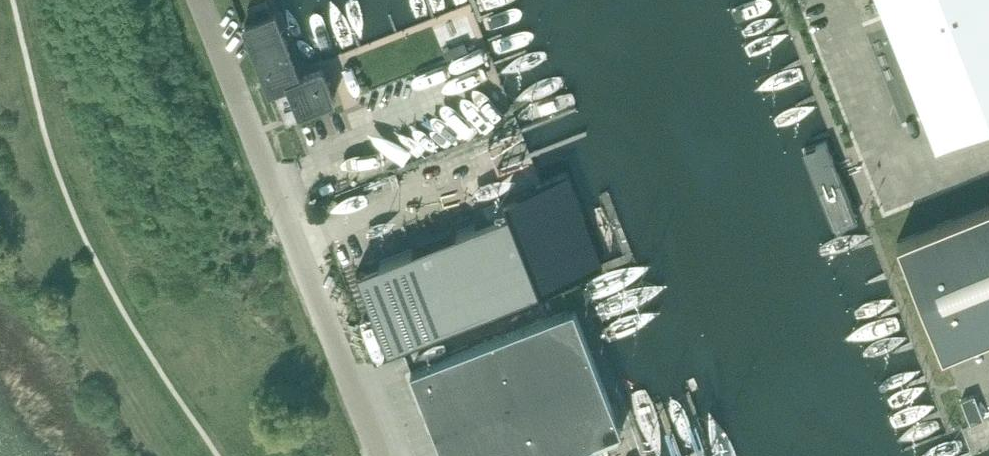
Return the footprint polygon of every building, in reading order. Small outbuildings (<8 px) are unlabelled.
[(935,137),(988,116),(988,0),(882,0),(935,137)] [(289,83),(300,112),(334,98),(322,69),(299,77),(274,14),(245,25),(270,90),(289,83)] [(472,114),(491,105),(483,87),(464,95),(472,114)] [(824,129),(802,138),(831,213),(853,204),(824,129)] [(510,208),(357,268),(388,347),(541,288),(603,265),(567,173),(505,197),(510,208)] [(943,352),(988,333),(988,202),(897,239),(943,352)] [(594,440),(622,430),(574,307),(411,370),(444,455),(558,455),(569,452),(595,442),(594,440)]
